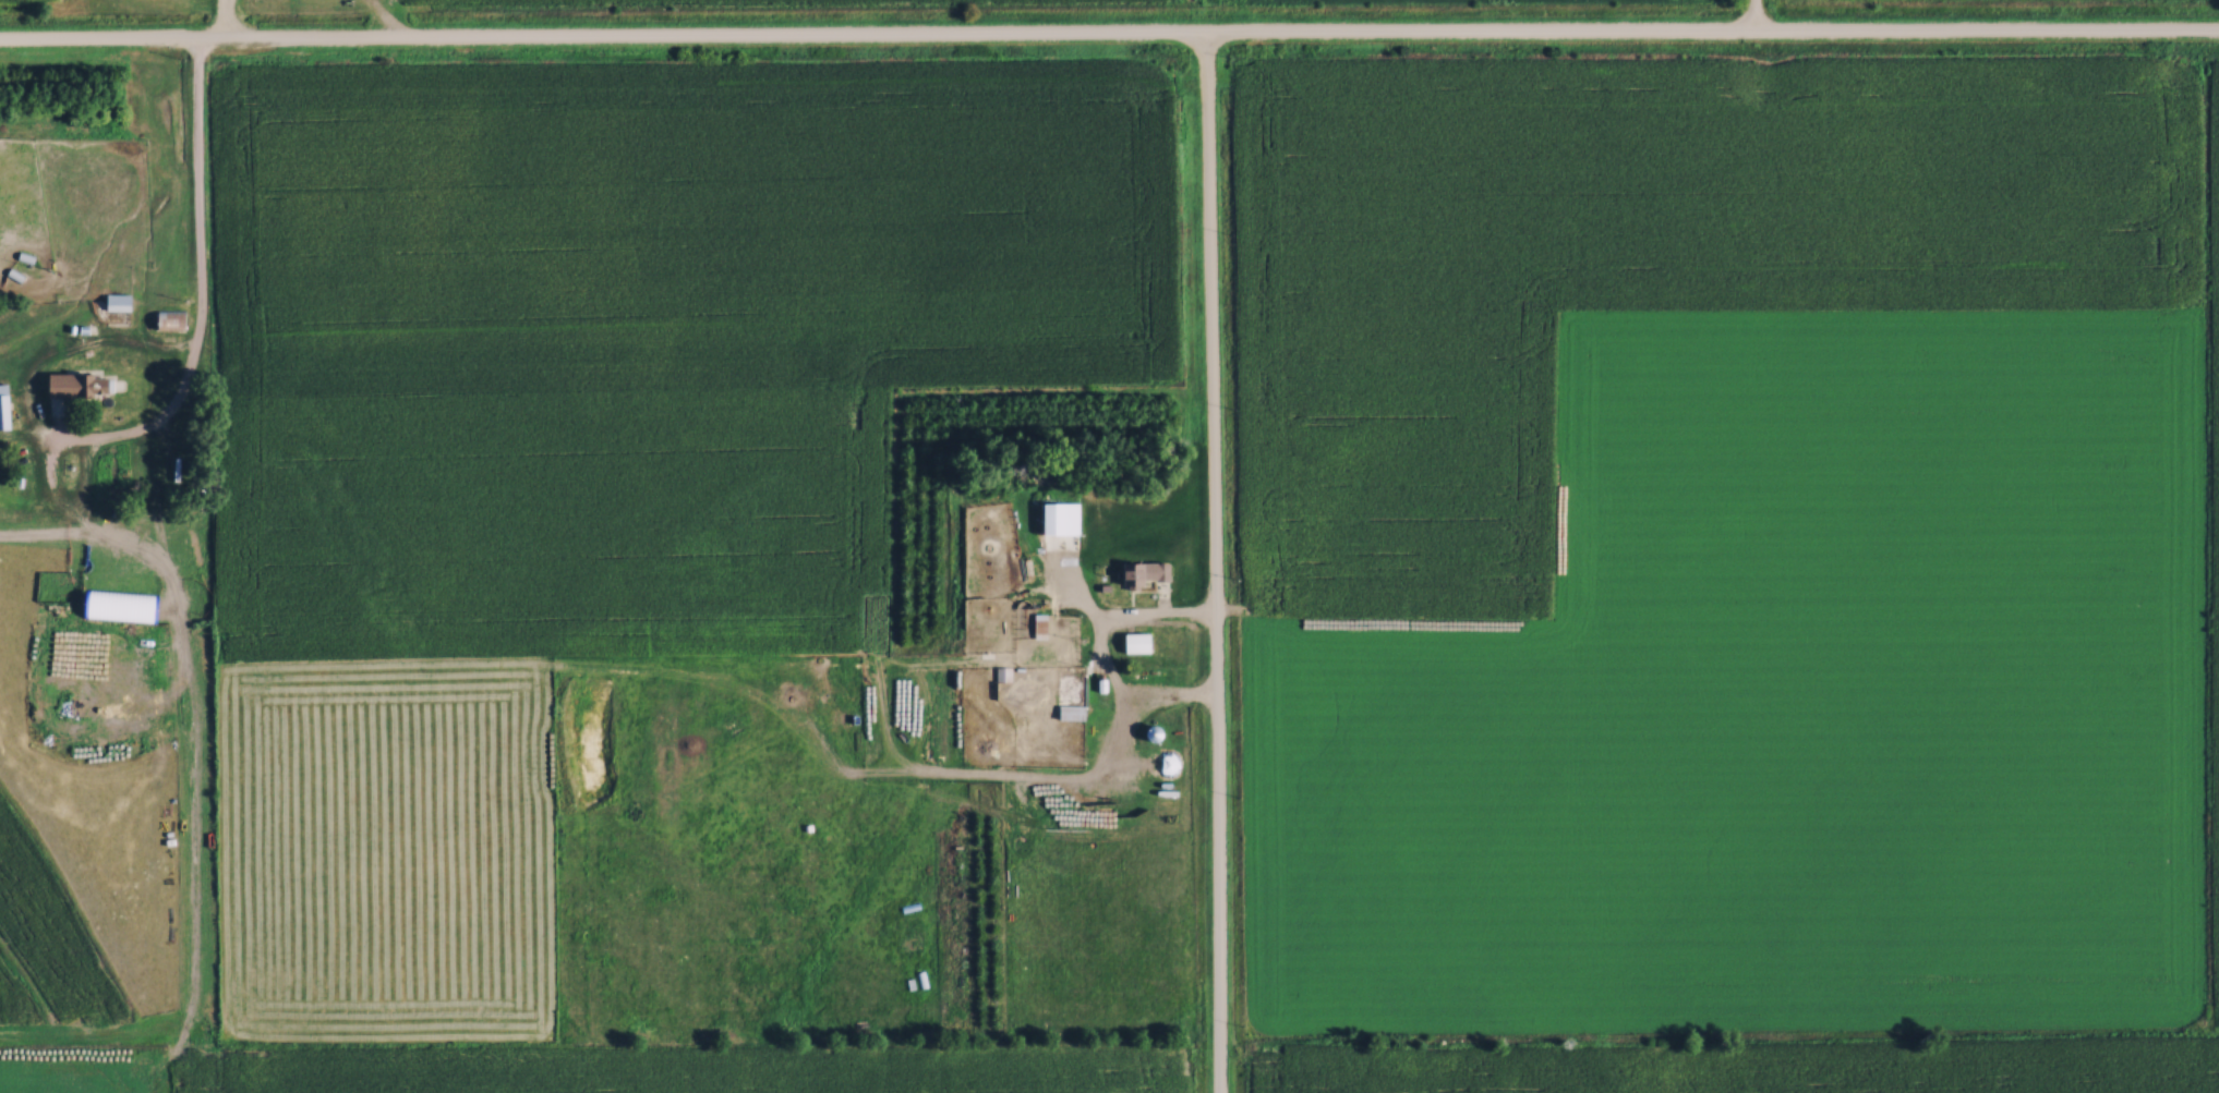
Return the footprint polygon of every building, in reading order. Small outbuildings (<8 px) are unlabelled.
[(129,311),(129,294),(101,294),(101,311),(129,311)] [(153,330),(184,330),(184,309),(153,309),(153,330)] [(43,374),(43,396),(116,396),(116,374),(43,374)] [(1138,579),(1168,579),(1168,560),(1118,560),(1118,585),(1138,585),(1138,579)] [(1033,613),(1033,638),(1045,638),(1045,613),(1033,613)] [(1146,633),(1122,633),(1122,651),(1146,651),(1146,633)] [(1009,667),(996,668),(996,681),(1009,680),(1009,667)] [(1083,719),(1083,704),(1058,704),(1058,719),(1083,719)] [(1145,727),(1146,738),(1159,737),(1158,725),(1145,727)]
